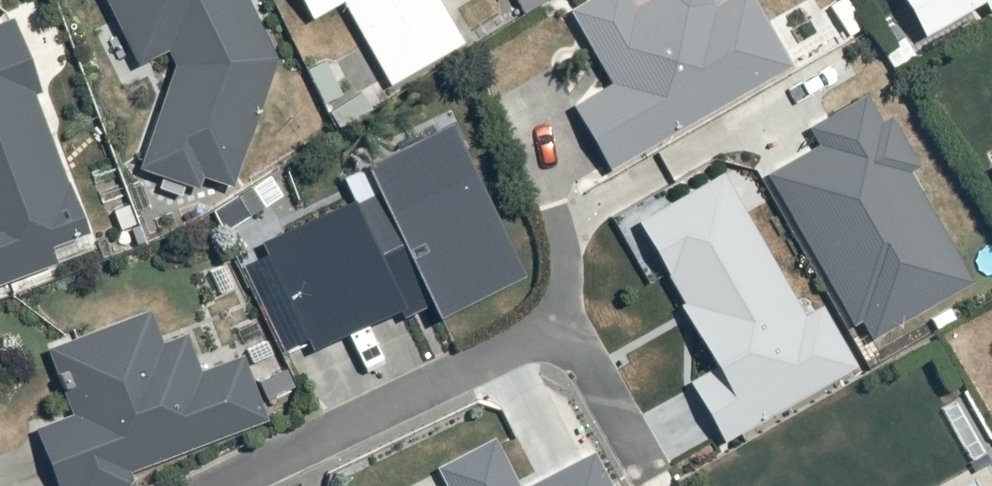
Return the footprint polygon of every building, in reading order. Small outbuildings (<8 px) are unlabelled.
[(267,0),(116,0),(148,58),(168,53),(188,61),(143,160),(229,199),(293,58),(267,0)] [(321,18),(348,4),(390,84),(477,39),(456,0),(312,0),(321,18)] [(568,13),(610,87),(572,109),(607,169),(788,66),(751,0),(729,0),(716,8),(713,3),(714,0),(653,0),(634,11),(627,0),(590,0),(568,13)] [(919,37),(980,2),(986,13),(991,10),(991,0),(898,0),(919,37)] [(52,83),(63,72),(47,29),(37,38),(13,10),(0,21),(0,289),(108,255),(52,83)] [(814,148),(766,175),(852,322),(858,319),(869,338),(968,281),(905,173),(916,167),(888,120),(877,126),(861,99),(809,130),(814,139),(814,148)] [(534,273),(457,116),(370,159),(384,188),(237,260),(288,363),(434,291),(446,316),(534,273)] [(720,172),(632,222),(679,304),(675,306),(711,370),(688,383),(722,442),(856,366),(820,305),(803,315),(720,172)] [(63,485),(98,485),(276,410),(250,349),(205,368),(190,333),(172,340),(156,305),(54,348),(81,410),(38,429),(63,485)] [(491,436),(431,466),(442,485),(517,485),(491,436)] [(591,453),(525,485),(607,485),(591,453)]
